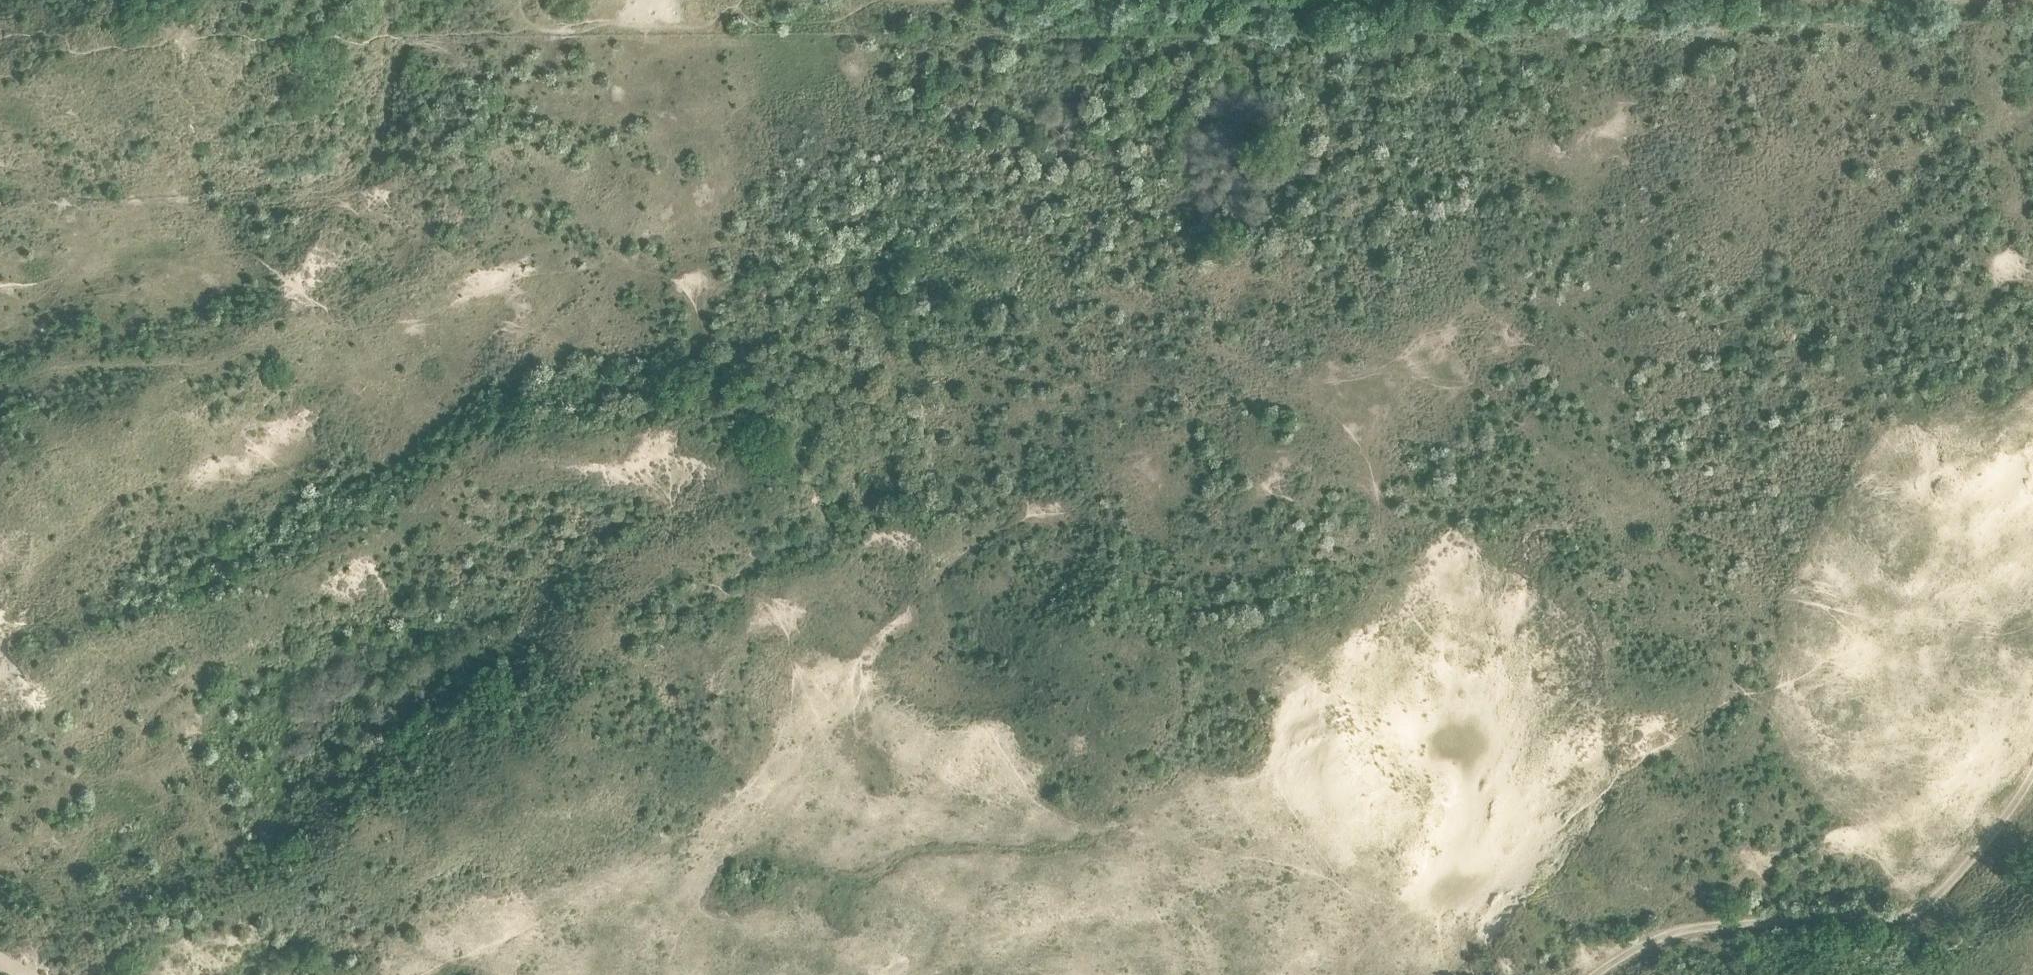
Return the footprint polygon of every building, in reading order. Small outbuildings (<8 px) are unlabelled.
[(286,89),(275,91),(276,100),(280,104),(285,103),(288,99),(286,89)]
